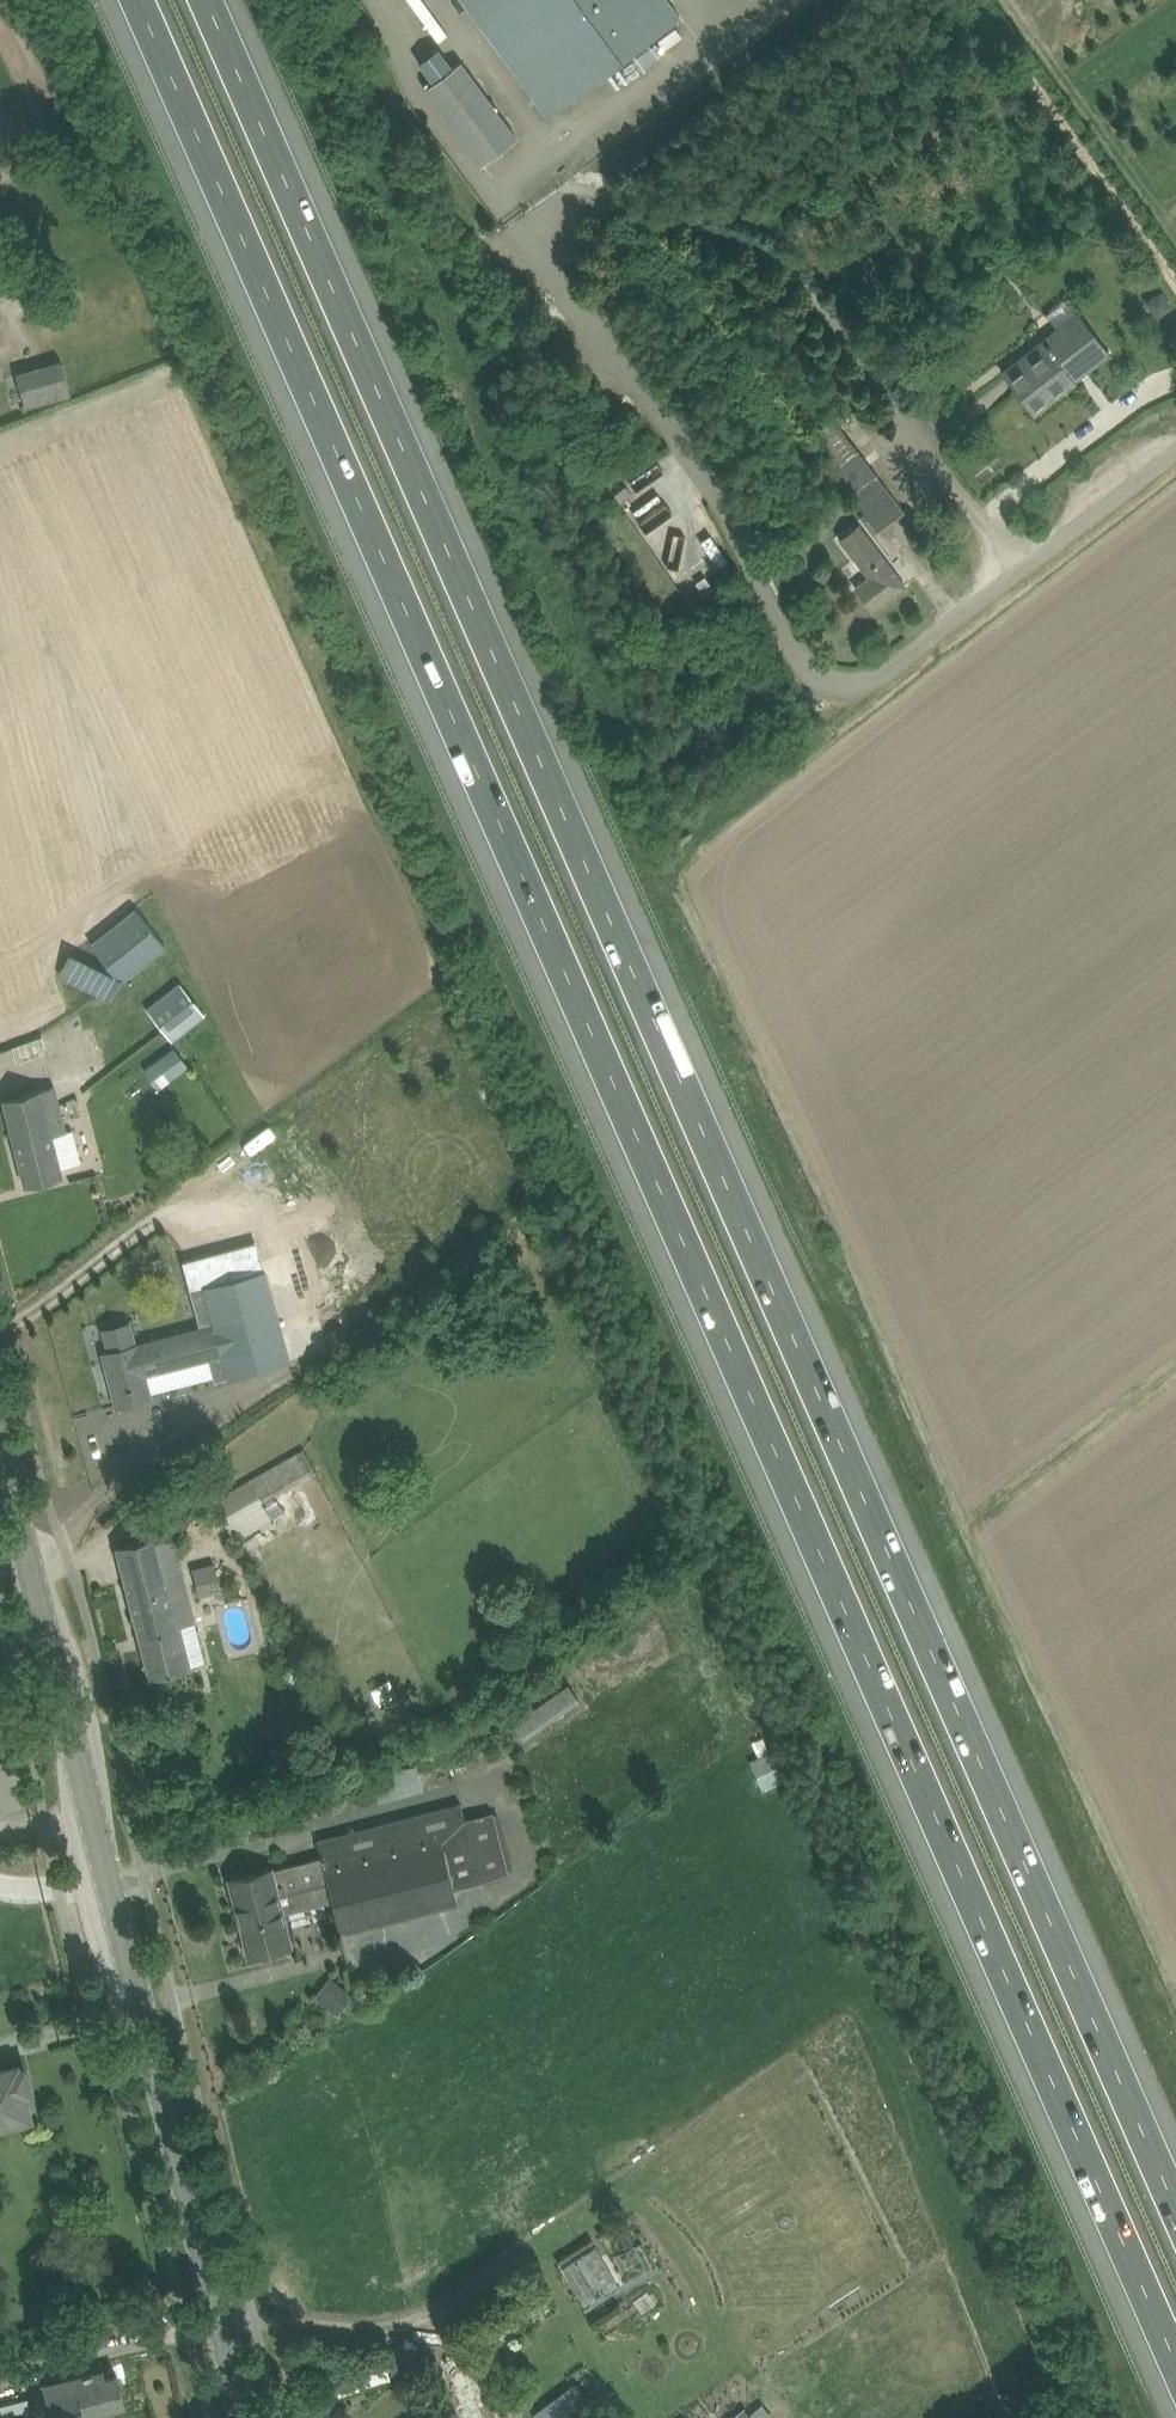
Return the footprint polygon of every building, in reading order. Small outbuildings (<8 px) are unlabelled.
[(548,115),(680,17),(668,0),(462,0),(548,115)] [(482,165),(517,138),(460,61),(425,88),(482,165)] [(1110,355),(1078,313),(1003,371),(1035,413),(1110,355)] [(57,357),(11,370),(22,406),(67,393),(57,357)] [(809,438),(849,490),(879,530),(905,510),(835,418),(809,438)] [(677,514),(669,502),(656,510),(651,502),(638,510),(650,530),(677,514)] [(873,609),(905,585),(858,523),(839,537),(868,576),(855,585),(873,609)] [(928,554),(943,543),(936,535),(922,546),(928,554)] [(714,588),(705,576),(696,582),(705,595),(714,588)] [(134,909),(90,944),(120,982),(165,947),(134,909)] [(179,984),(146,1010),(171,1041),(204,1014),(179,984)] [(159,1057),(174,1077),(189,1066),(174,1046),(159,1057)] [(54,1086),(3,1098),(25,1184),(62,1175),(60,1166),(82,1160),(74,1128),(65,1130),(54,1086)] [(265,1268),(264,1268),(258,1247),(200,1263),(206,1284),(189,1289),(200,1327),(136,1345),(135,1344),(104,1352),(118,1405),(150,1397),(144,1372),(207,1355),(213,1377),(289,1356),(265,1268)] [(263,1503),(316,1473),(302,1450),(213,1500),(236,1541),(273,1520),(263,1503)] [(205,1662),(198,1636),(171,1532),(117,1546),(150,1677),(205,1662)] [(193,1567),(197,1584),(219,1579),(215,1562),(193,1567)] [(374,1795),(422,1789),(419,1764),(371,1769),(374,1795)] [(492,1811),(464,1818),(460,1801),(317,1838),(321,1855),(230,1878),(246,1941),(250,1955),(291,1945),(288,1930),(278,1893),(328,1881),(340,1928),(455,1898),(451,1886),(507,1872),(492,1811)] [(353,1994),(342,1985),(327,2003),(338,2012),(353,1994)] [(28,2115),(23,2097),(22,2091),(29,2089),(24,2069),(17,2071),(16,2066),(0,2070),(0,2123),(28,2115)] [(598,2243),(564,2261),(585,2300),(619,2283),(598,2243)] [(84,2413),(124,2402),(117,2373),(106,2376),(104,2369),(44,2384),(50,2407),(81,2401),(84,2413)] [(536,2416),(537,2417),(573,2417),(592,2404),(578,2385),(536,2416)] [(28,2396),(0,2403),(3,2415),(31,2408),(28,2396)] [(751,2409),(758,2417),(772,2417),(774,2417),(763,2401),(751,2409)] [(745,2408),(732,2417),(753,2417),(745,2408)]
